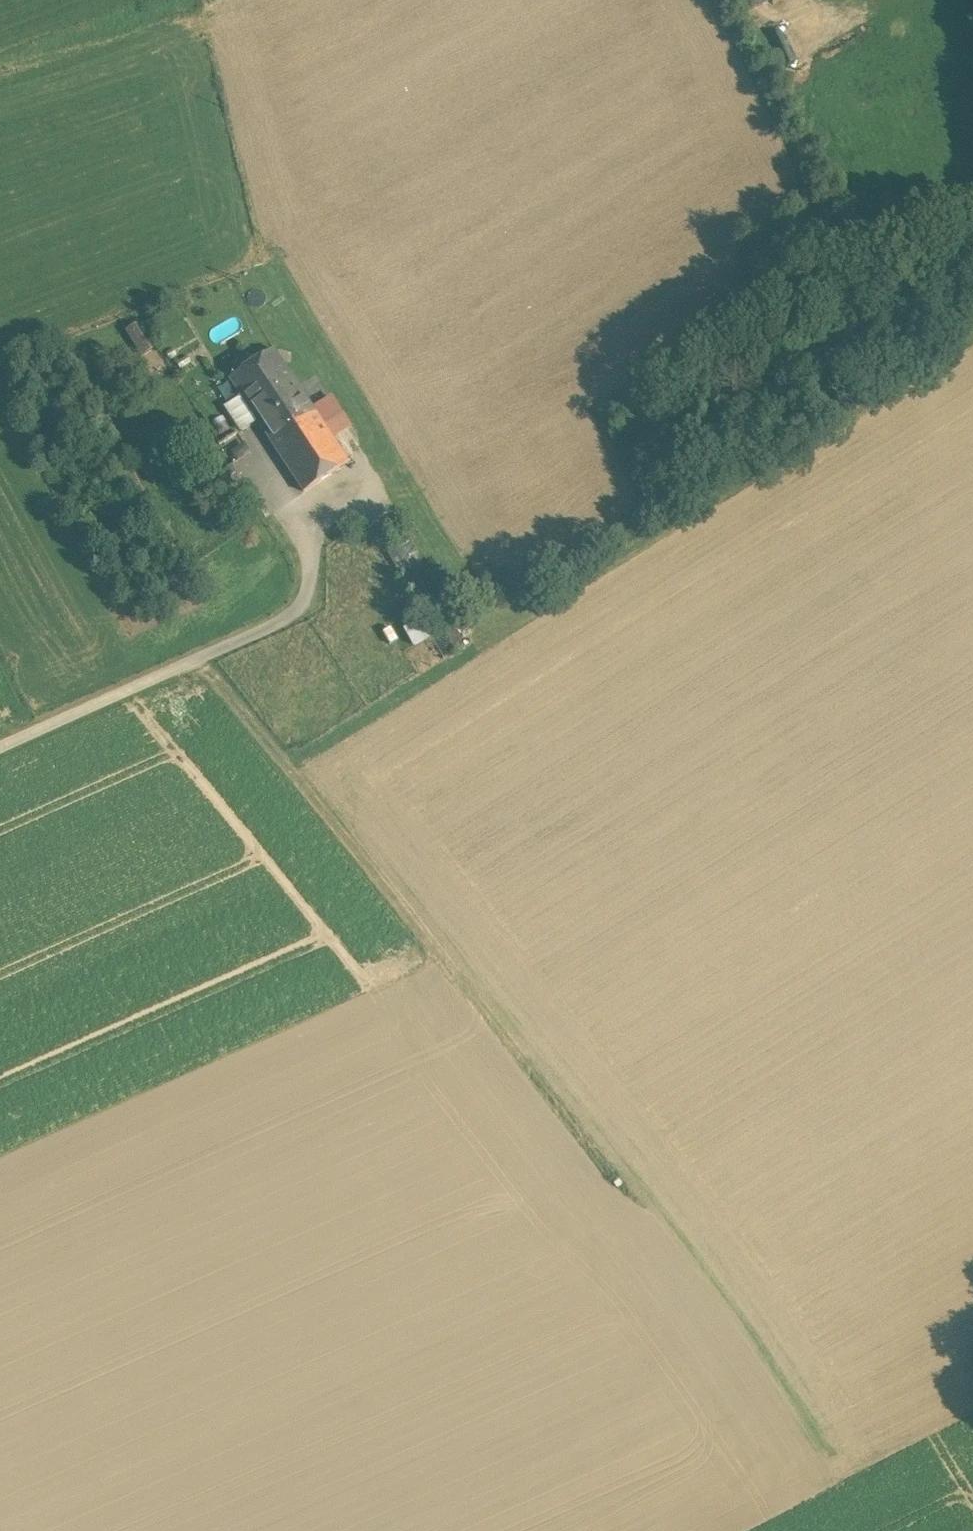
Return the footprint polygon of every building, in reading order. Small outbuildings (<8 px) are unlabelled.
[(743,16),(775,0),(735,0),(743,16)] [(818,6),(771,33),(789,64),(836,36),(818,6)] [(275,350),(230,379),(243,398),(259,422),(303,393),(275,350)] [(333,392),(312,406),(331,435),(353,423),(333,392)] [(303,393),(259,422),(305,492),(349,462),(331,435),(312,406),(303,393)] [(239,434),(259,422),(243,398),(223,409),(239,434)] [(422,619),(405,629),(415,645),(432,635),(422,619)] [(450,632),(433,642),(442,657),(460,646),(450,632)]
